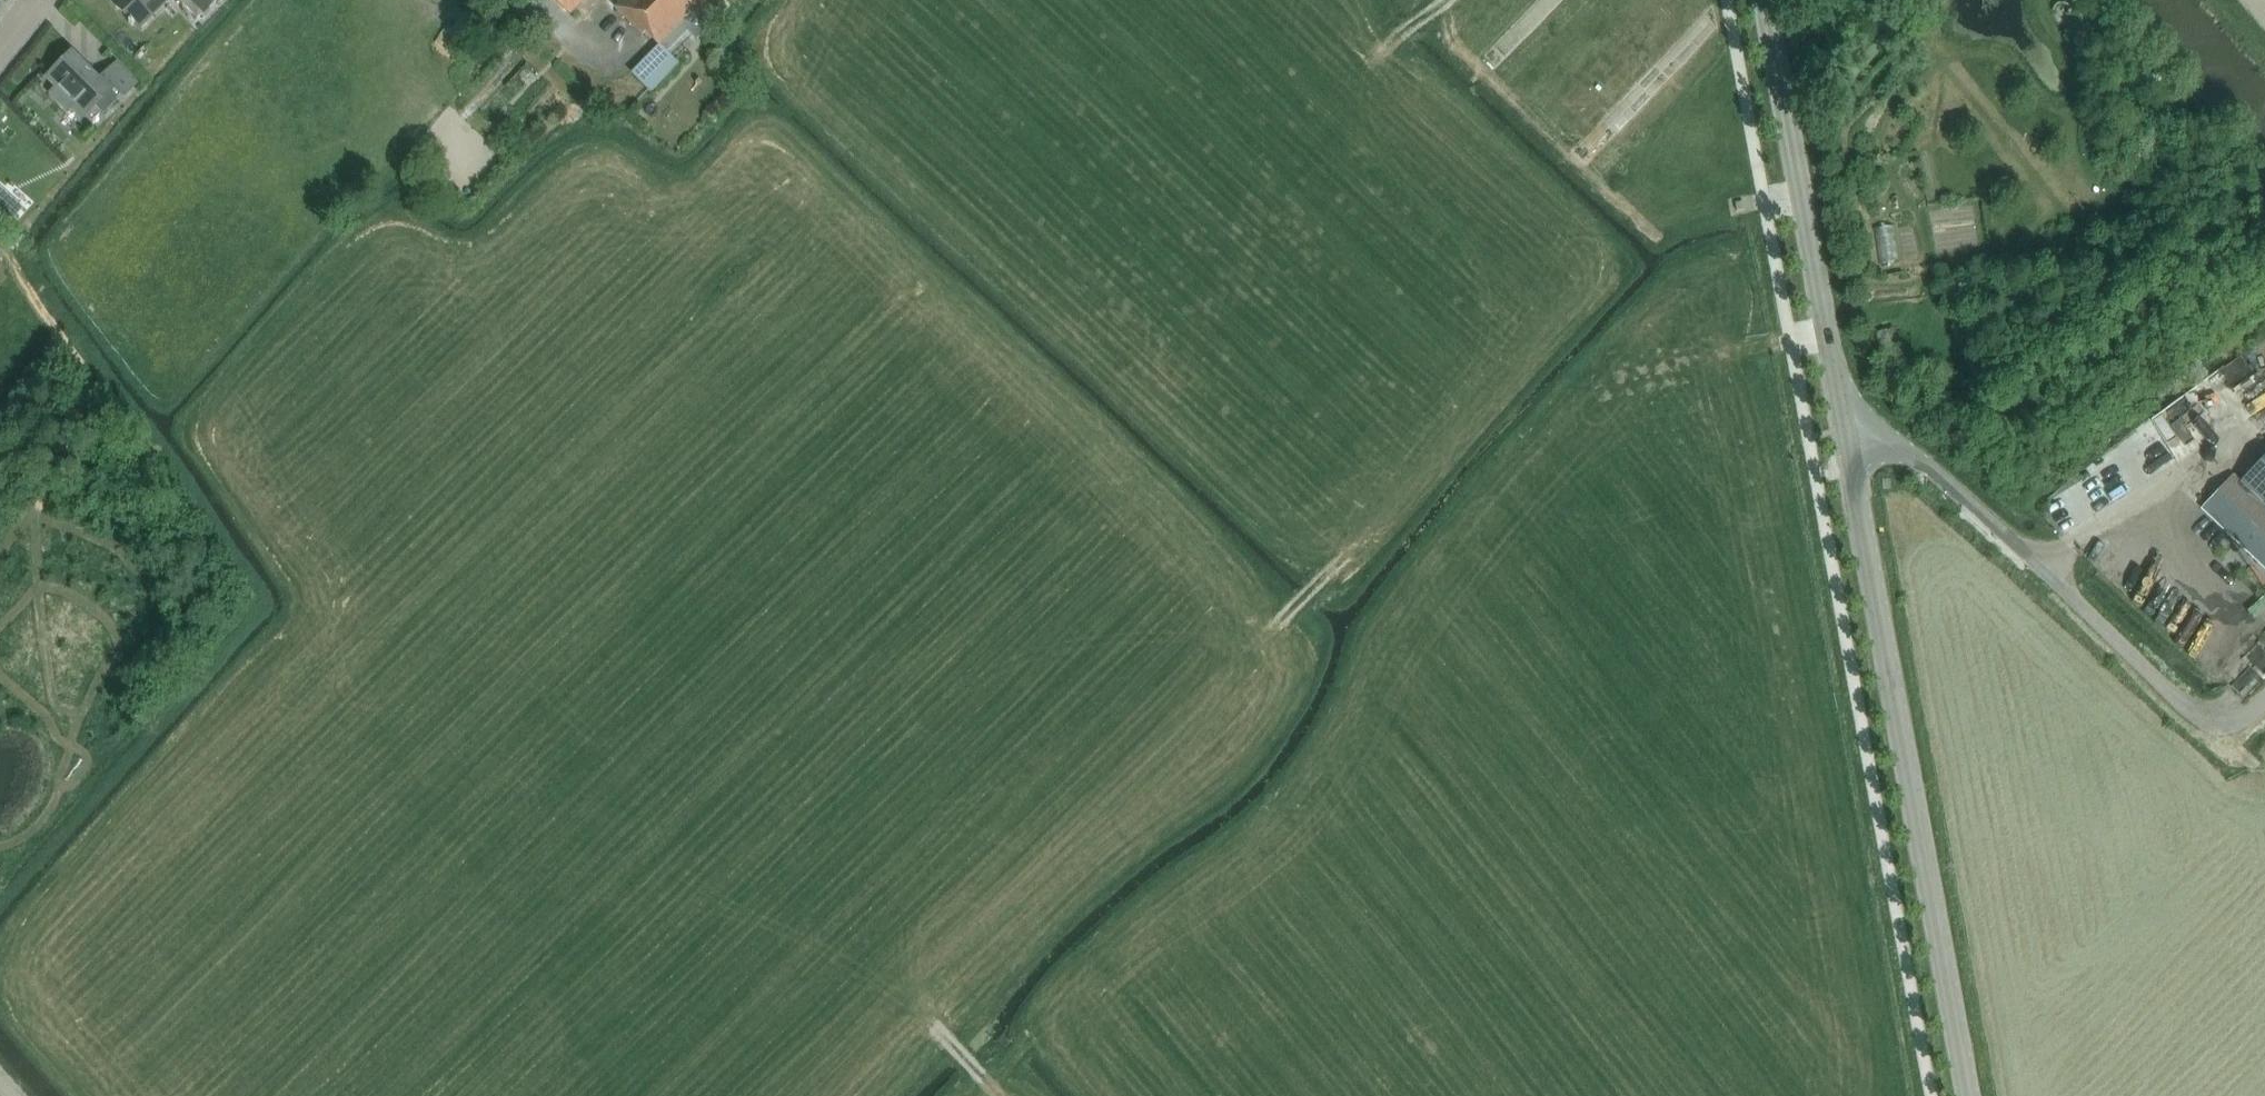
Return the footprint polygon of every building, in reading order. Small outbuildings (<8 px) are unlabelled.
[(138,30),(169,0),(109,0),(138,30)] [(217,0),(179,0),(197,19),(217,0)] [(567,14),(580,0),(551,0),(567,14)] [(725,7),(718,0),(624,0),(617,8),(645,35),(647,32),(657,41),(629,71),(650,91),(678,62),(666,50),(685,30),(694,39),(725,7)] [(118,101),(136,83),(117,64),(100,81),(72,53),(48,77),(58,88),(52,94),(68,109),(71,106),(83,118),(109,92),(118,101)] [(5,214),(17,201),(0,186),(0,209),(5,214)] [(1880,263),(1898,262),(1897,225),(1878,226),(1880,263)] [(1887,353),(1905,345),(1897,326),(1878,335),(1887,353)] [(2170,448),(2187,436),(2173,416),(2156,428),(2170,448)] [(2240,481),(2233,475),(2201,508),(2264,568),(2264,455),(2240,481)]
